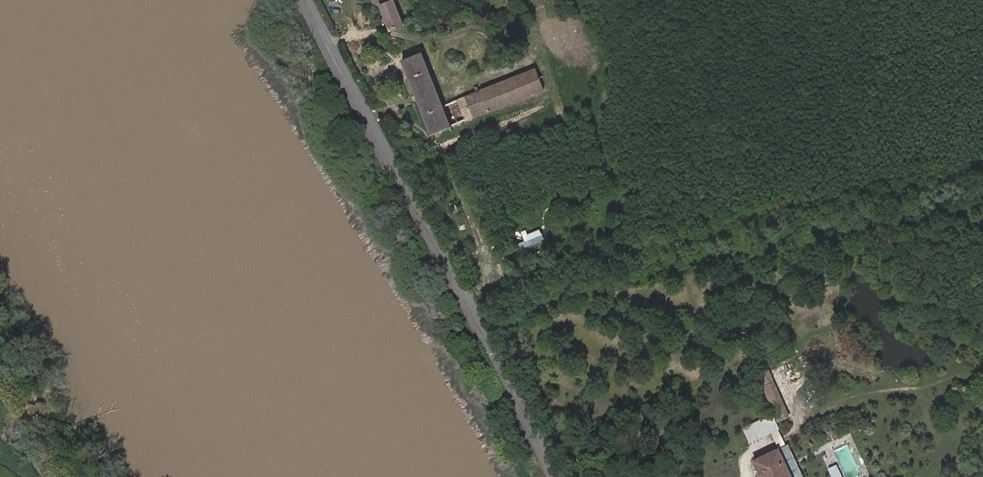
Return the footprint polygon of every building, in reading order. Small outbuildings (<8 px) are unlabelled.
[(380,4),(378,5),(388,29),(401,23),(392,0),(379,0),(380,4)] [(444,107),(422,54),(404,61),(433,135),(452,127),(453,130),(457,128),(456,125),(546,90),(539,70),(482,92),(480,88),(476,90),(478,93),(444,107)] [(514,244),(518,252),(542,239),(537,231),(514,244)] [(614,247),(619,257),(635,251),(631,241),(614,247)] [(526,261),(536,256),(533,249),(523,254),(526,261)] [(768,370),(758,375),(763,387),(774,382),(768,370)] [(778,393),(768,398),(778,421),(789,416),(778,393)] [(822,436),(832,433),(829,425),(820,428),(822,436)] [(778,451),(752,462),(759,476),(789,476),(778,451)] [(826,468),(830,476),(840,476),(835,464),(826,468)]
